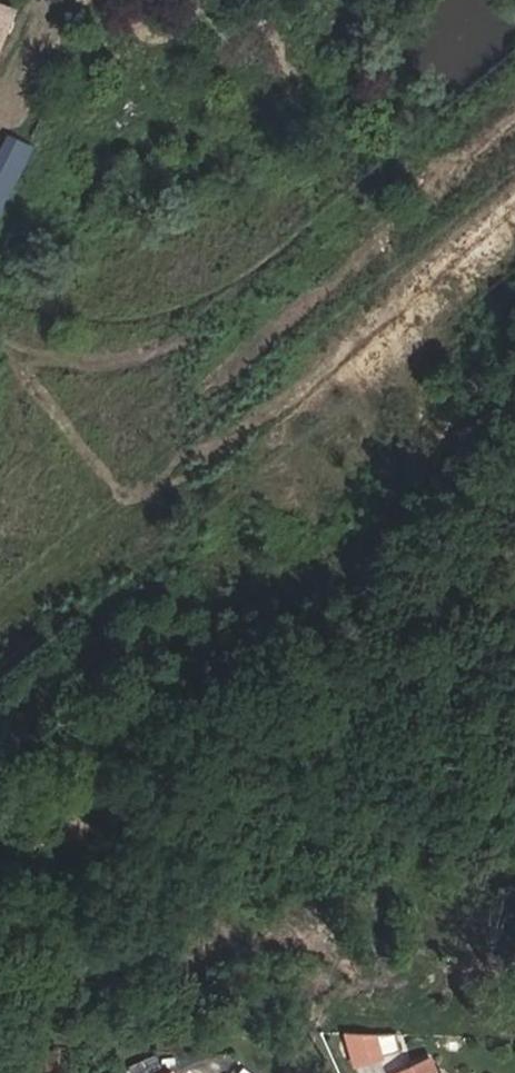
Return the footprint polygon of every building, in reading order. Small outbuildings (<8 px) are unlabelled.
[(17,8),(0,1),(0,46),(17,8)] [(33,146),(7,133),(0,147),(0,217),(33,146)] [(379,1057),(373,1034),(343,1033),(352,1065),(379,1057)] [(33,1063),(33,1050),(16,1049),(16,1063),(33,1063)] [(426,1064),(405,1072),(430,1072),(426,1064)]
